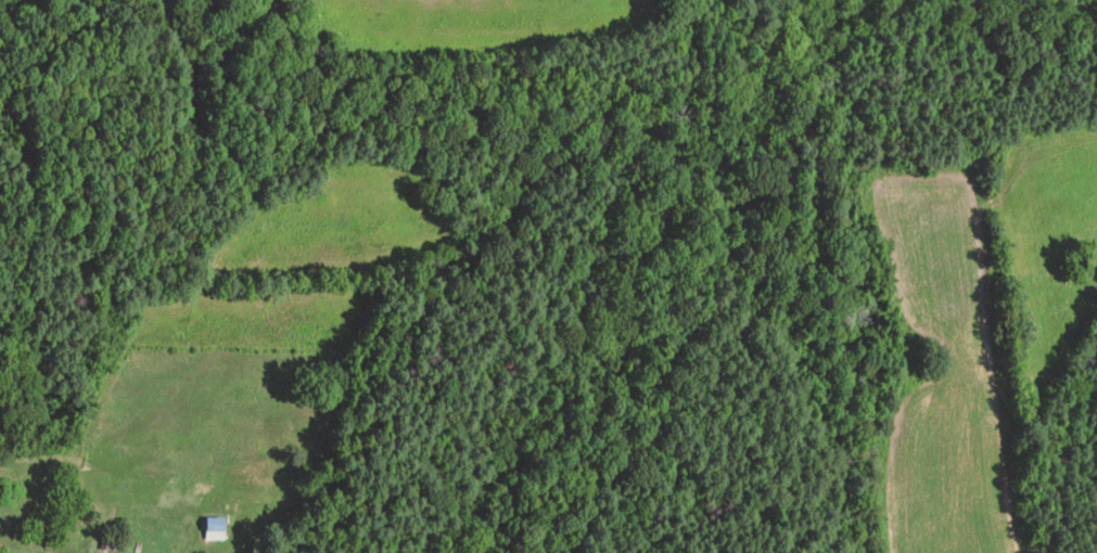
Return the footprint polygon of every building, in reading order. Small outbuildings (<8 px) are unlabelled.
[(204,540),(222,540),(222,518),(204,518),(204,540)]
